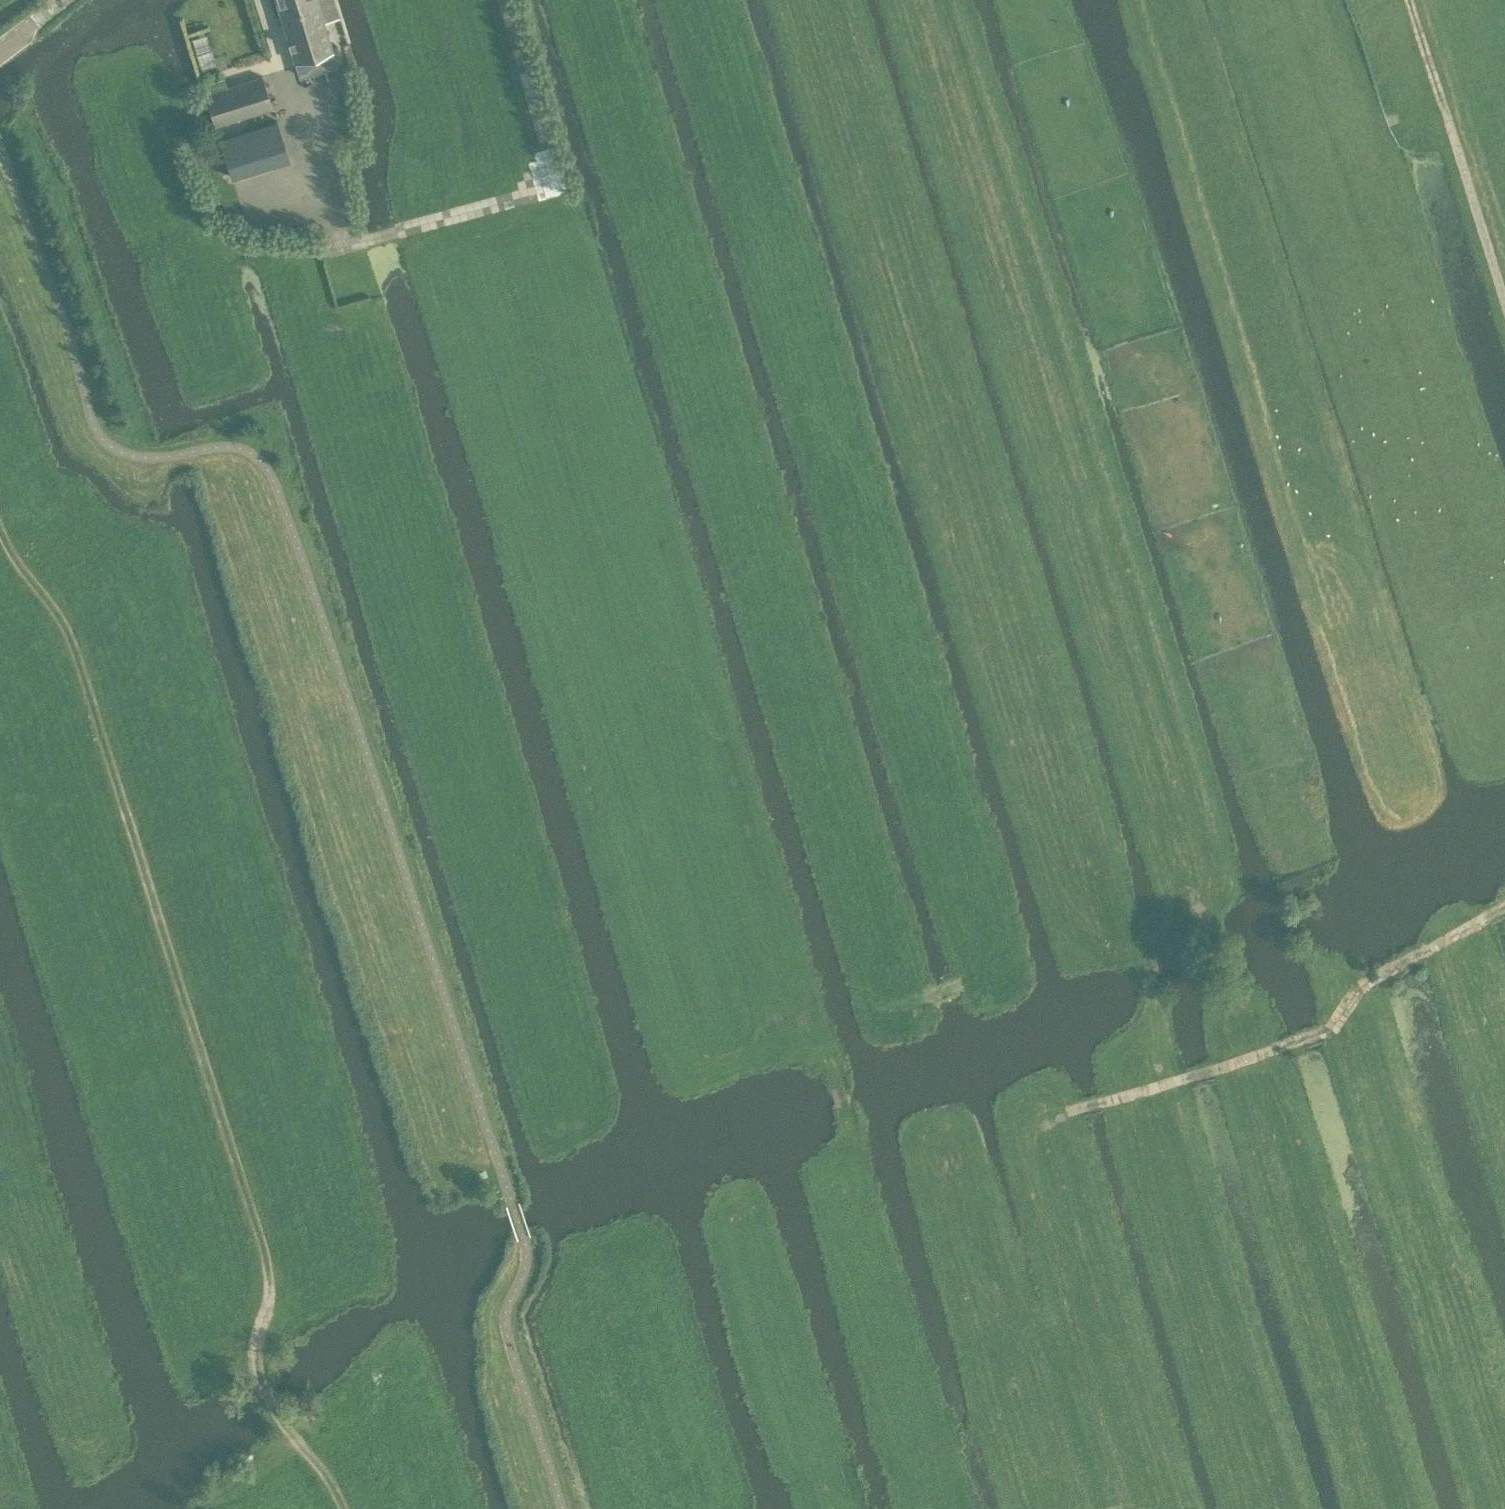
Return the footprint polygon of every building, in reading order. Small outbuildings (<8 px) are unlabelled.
[(295,61),(333,49),(325,22),(339,17),(334,0),(276,0),(295,61)] [(202,84),(215,125),(273,107),(263,75),(227,87),(223,77),(202,84)] [(276,119),(219,138),(231,176),(288,158),(276,119)]
